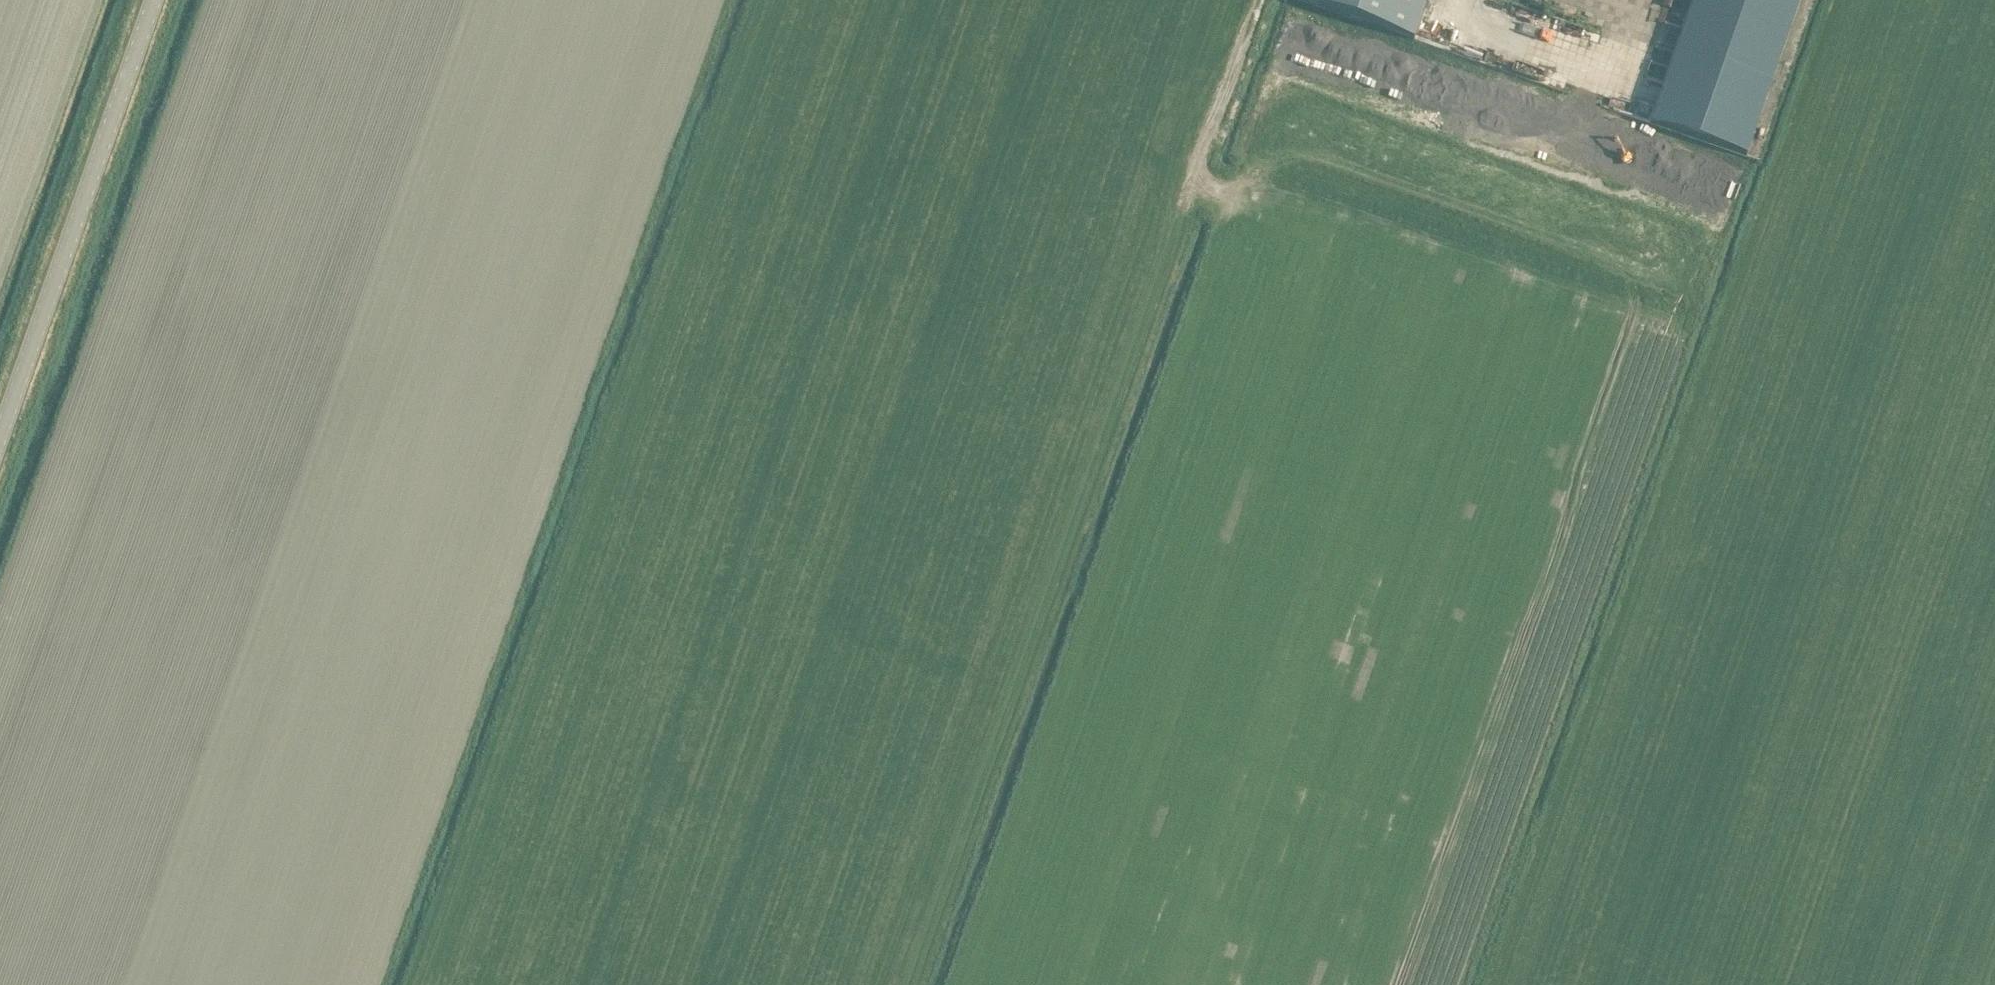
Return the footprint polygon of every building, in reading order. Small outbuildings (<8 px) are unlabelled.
[(1426,0),(1307,0),(1413,37),(1426,0)] [(1651,121),(1745,154),(1798,0),(1692,0),(1651,121)] [(1791,48),(1798,50),(1814,0),(1807,0),(1791,48)] [(1570,47),(1570,78),(1588,78),(1588,46),(1570,47)]
